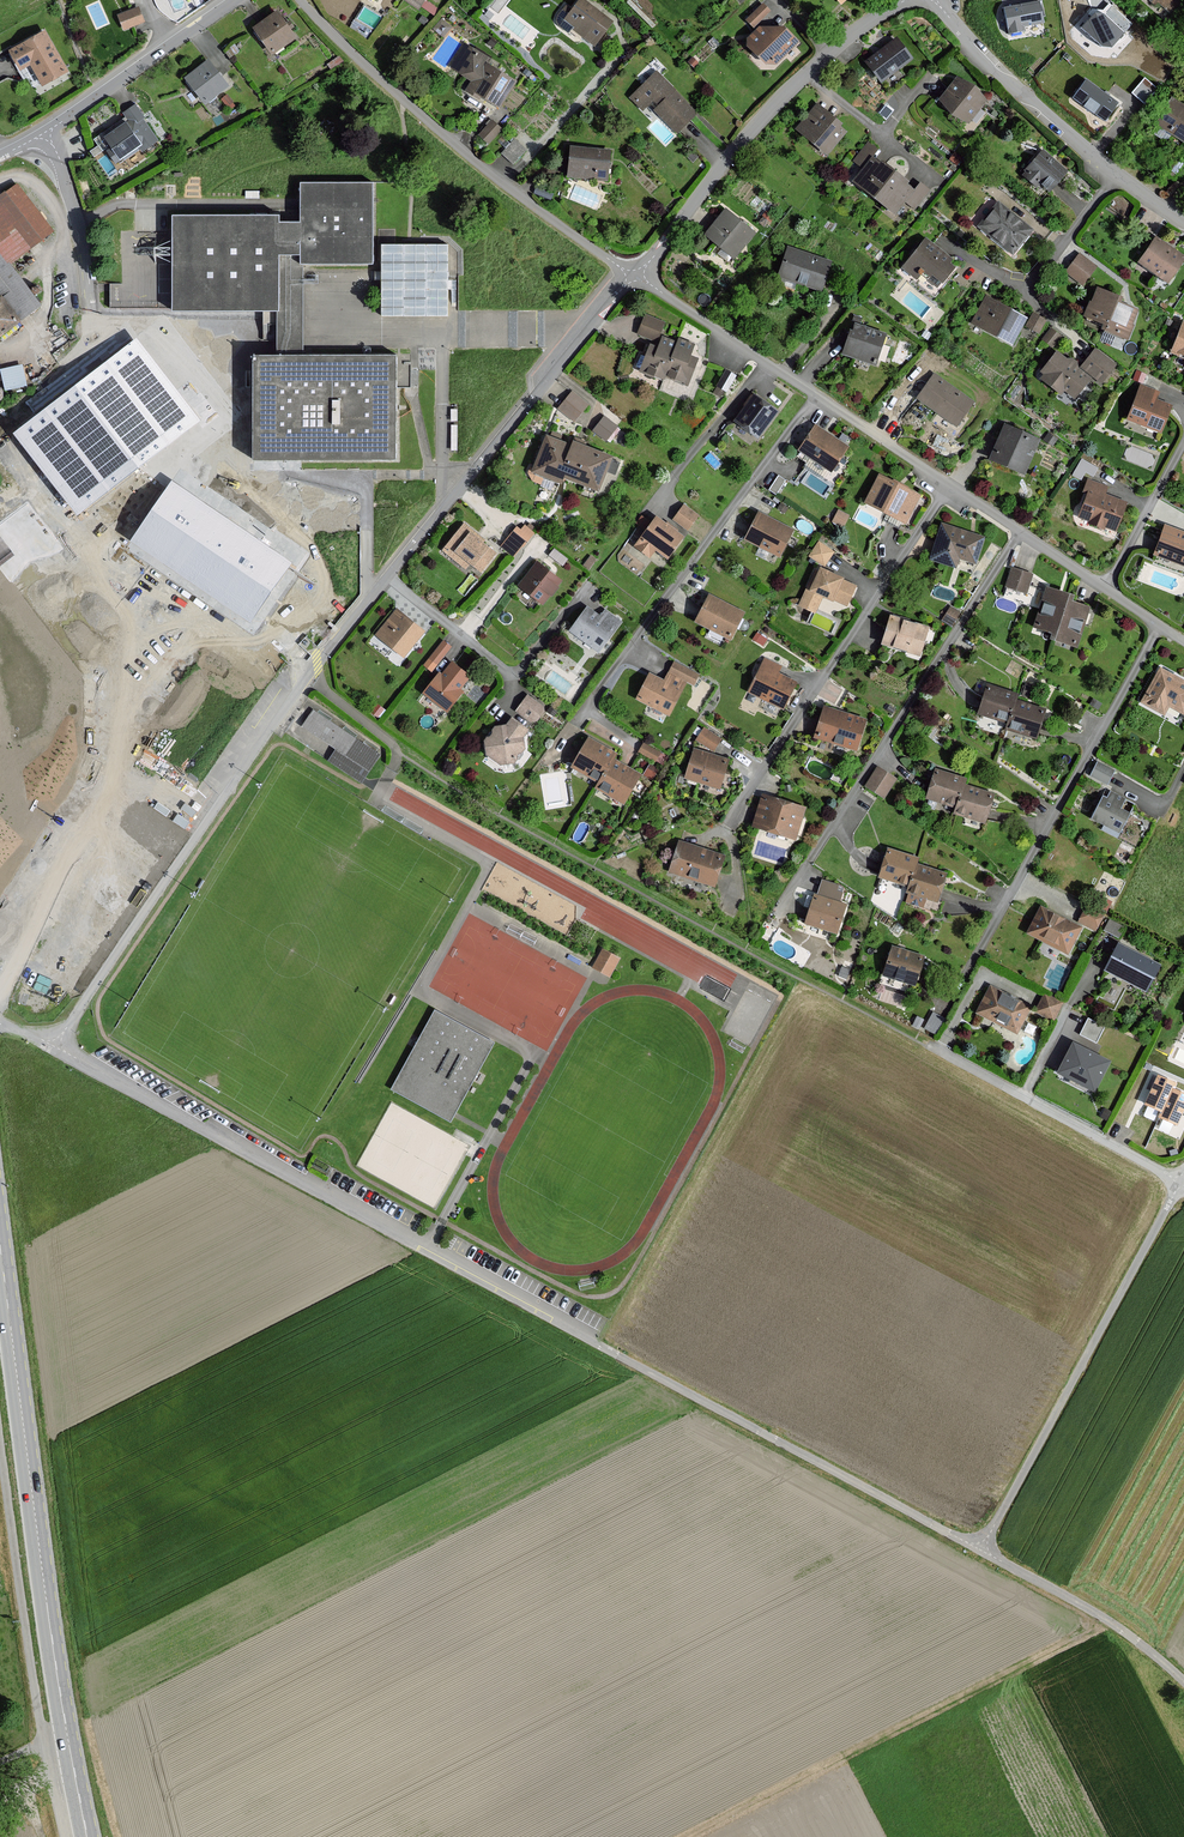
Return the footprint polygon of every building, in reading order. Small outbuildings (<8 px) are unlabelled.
[(419,9),(425,0),(405,0),(419,9)] [(583,0),(579,0),(564,20),(574,27),(572,30),(593,46),(612,21),(583,0)] [(1154,5),(1157,3),(1171,16),(1183,2),(1183,0),(1149,0),(1154,5)] [(1040,1),(1004,8),(1008,29),(1044,23),(1040,1)] [(771,11),(762,3),(744,20),(753,28),(771,11)] [(1096,9),(1082,28),(1102,46),(1112,48),(1132,23),(1112,6),(1105,16),(1096,9)] [(143,22),(137,8),(117,16),(123,30),(143,22)] [(294,38),(276,12),(252,28),(271,55),(294,38)] [(743,41),(762,63),(774,65),(796,40),(783,29),(758,27),(743,41)] [(66,72),(43,32),(8,52),(18,70),(29,64),(41,86),(66,72)] [(865,62),(881,83),(912,60),(896,39),(865,62)] [(497,109),(514,82),(488,65),(491,60),(465,44),(450,68),(471,81),(466,90),(497,109)] [(226,86),(207,61),(184,78),(204,104),(226,86)] [(677,92),(656,72),(628,100),(642,114),(653,103),(659,108),(655,113),(679,136),(699,115),(676,93),(677,92)] [(1144,75),(1132,89),(1144,100),(1157,86),(1144,75)] [(957,78),(938,100),(967,123),(985,101),(957,78)] [(1119,103),(1084,78),(1069,99),(1104,124),(1119,103)] [(1155,124),(1183,141),(1183,107),(1170,99),(1155,124)] [(134,104),(117,116),(122,124),(102,138),(110,149),(106,153),(113,164),(138,147),(141,151),(158,140),(143,119),(144,118),(134,104)] [(816,104),(795,128),(826,154),(845,133),(838,127),(840,125),(816,104)] [(499,128),(491,121),(479,135),(488,142),(499,128)] [(513,159),(524,145),(513,136),(502,151),(513,159)] [(852,181),(872,198),(894,172),(880,161),(878,164),(870,158),(876,150),(867,143),(852,161),(862,169),(852,181)] [(609,152),(570,148),(567,177),(606,181),(609,152)] [(1043,150),(1022,172),(1024,173),(1022,175),(1035,188),(1039,184),(1049,193),(1067,173),(1043,150)] [(907,183),(894,172),(872,198),(893,215),(904,202),(913,209),(928,191),(919,183),(913,192),(905,185),(907,183)] [(16,183),(0,195),(0,336),(38,307),(7,266),(52,231),(16,183)] [(395,357),(305,357),(305,266),(374,266),(374,183),(301,183),(301,237),(281,237),(281,216),(173,216),(173,314),(280,314),(281,357),(255,357),(255,462),(395,462),(395,357)] [(997,203),(978,227),(1012,255),(1032,231),(997,203)] [(726,211),(707,238),(737,259),(756,233),(726,211)] [(925,239),(901,269),(915,280),(920,275),(937,288),(953,268),(948,264),(951,260),(925,239)] [(1154,239),(1138,262),(1167,282),(1183,258),(1154,239)] [(787,248),(777,277),(820,291),(830,262),(787,248)] [(1078,255),(1066,272),(1082,284),(1095,267),(1078,255)] [(1095,290),(1085,317),(1101,323),(1099,330),(1126,340),(1137,311),(1119,304),(1121,299),(1095,290)] [(985,298),(971,323),(1011,345),(1024,319),(985,298)] [(1045,320),(1032,314),(1026,326),(1038,333),(1045,320)] [(662,380),(663,378),(676,343),(672,342),(658,336),(663,323),(644,316),(637,334),(659,342),(657,348),(648,345),(638,372),(662,380)] [(262,322),(228,321),(228,341),(262,342),(262,322)] [(1170,354),(1183,359),(1183,323),(1181,322),(1170,354)] [(848,330),(840,355),(870,364),(873,355),(877,357),(884,334),(869,329),(853,324),(851,331),(848,330)] [(1060,336),(1050,329),(1042,340),(1052,347),(1060,336)] [(677,339),(676,343),(663,378),(686,386),(697,359),(689,356),(693,345),(677,339)] [(137,343),(20,432),(79,508),(195,419),(137,343)] [(1115,365),(1095,349),(1081,366),(1100,382),(1115,365)] [(1068,362),(1056,352),(1039,372),(1043,375),(1039,379),(1060,396),(1063,391),(1073,399),(1090,378),(1076,367),(1079,363),(1072,358),(1068,362)] [(2,380),(3,387),(26,384),(23,360),(0,364),(0,380),(2,380)] [(934,375),(917,398),(955,425),(972,402),(934,375)] [(1158,393),(1140,386),(1127,420),(1160,433),(1170,406),(1155,400),(1158,393)] [(587,405),(572,392),(558,409),(572,421),(587,405)] [(776,412),(753,396),(734,422),(757,438),(776,412)] [(616,427),(603,417),(593,431),(606,441),(616,427)] [(1004,425),(988,460),(1023,475),(1038,440),(1004,425)] [(814,426),(798,451),(830,472),(847,447),(814,426)] [(569,448),(545,438),(538,454),(531,472),(559,484),(562,477),(596,492),(605,472),(606,468),(610,460),(576,445),(572,443),(569,448)] [(877,476),(864,503),(905,523),(918,496),(877,476)] [(1109,487),(1087,480),(1083,490),(1087,491),(1077,519),(1103,528),(1114,532),(1124,503),(1106,496),(1109,487)] [(287,564),(173,483),(133,541),(248,618),(287,564)] [(698,516),(683,505),(673,519),(687,530),(698,516)] [(759,513),(746,538),(780,555),(792,530),(759,513)] [(681,538),(655,518),(633,546),(649,557),(654,550),(666,559),(681,538)] [(985,537),(942,523),(931,558),(956,567),(959,558),(976,563),(985,537)] [(484,540),(463,524),(442,551),(465,570),(470,564),(480,573),(495,554),(481,543),(484,540)] [(520,530),(516,527),(500,546),(513,557),(521,547),(522,547),(533,533),(524,526),(520,530)] [(1166,526),(1156,554),(1183,564),(1183,533),(1166,526)] [(833,552),(819,542),(810,556),(825,565),(833,552)] [(559,582),(536,563),(518,586),(541,605),(559,582)] [(800,605),(815,612),(822,597),(833,602),(834,599),(847,605),(855,586),(842,580),(843,578),(821,568),(810,592),(806,590),(800,605)] [(1031,575),(1011,569),(1006,587),(1026,593),(1031,575)] [(1048,640),(1053,641),(1067,595),(1045,588),(1033,628),(1050,633),(1048,640)] [(1072,597),(1067,595),(1053,641),(1075,648),(1088,608),(1070,602),(1072,597)] [(707,596),(694,622),(729,639),(742,613),(707,596)] [(624,623),(606,611),(602,617),(589,607),(570,632),(601,655),(624,623)] [(396,610),(375,635),(402,658),(423,633),(396,610)] [(890,616),(880,645),(918,658),(928,629),(890,616)] [(450,647),(442,642),(424,665),(432,671),(450,647)] [(780,667),(764,659),(748,692),(784,710),(797,683),(777,673),(780,667)] [(469,678),(451,663),(442,674),(441,673),(423,694),(446,712),(462,693),(459,690),(469,678)] [(663,682),(648,675),(635,699),(669,717),(687,682),(692,685),(697,676),(673,664),(663,682)] [(1159,668),(1140,703),(1163,716),(1168,707),(1182,715),(1183,711),(1183,682),(1159,668)] [(985,686),(976,715),(1006,724),(1013,701),(1015,695),(985,686)] [(544,710),(527,696),(517,709),(534,723),(544,710)] [(1035,738),(1043,710),(1013,701),(1006,724),(1005,729),(1035,738)] [(822,707),(812,738),(855,752),(865,720),(822,707)] [(380,756),(314,711),(297,736),(363,781),(380,756)] [(511,718),(505,725),(494,726),(483,741),(484,755),(500,766),(513,763),(523,751),(522,738),(527,731),(511,718)] [(720,739),(704,728),(696,740),(712,751),(720,739)] [(587,739),(570,769),(597,784),(611,759),(614,754),(587,739)] [(660,753),(643,743),(638,752),(655,762),(660,753)] [(730,761),(692,750),(684,778),(722,789),(727,771),(728,769),(730,761)] [(621,805),(639,775),(611,759),(597,784),(594,789),(621,805)] [(1113,772),(1097,763),(1090,776),(1107,785),(1113,772)] [(898,780),(879,768),(866,789),(886,801),(898,780)] [(935,769),(927,798),(957,807),(963,784),(965,778),(935,769)] [(985,821),(993,793),(963,784),(957,807),(955,812),(985,821)] [(1124,799),(1110,792),(1106,799),(1102,796),(1090,820),(1119,834),(1129,815),(1119,810),(1124,799)] [(804,808),(763,795),(753,826),(794,839),(804,808)] [(679,842),(669,873),(713,886),(723,856),(679,842)] [(888,849),(880,878),(910,887),(916,864),(918,858),(888,849)] [(938,901),(946,873),(916,864),(910,887),(908,892),(938,901)] [(840,887),(821,881),(817,896),(813,895),(804,924),(837,934),(846,905),(839,903),(842,894),(838,893),(840,887)] [(1111,902),(1103,898),(1098,907),(1106,912),(1111,902)] [(1103,915),(1087,906),(1077,922),(1094,931),(1103,915)] [(1040,907),(1026,934),(1066,955),(1080,928),(1040,907)] [(924,957),(891,946),(882,978),(914,988),(924,957)] [(1118,946),(1105,969),(1144,990),(1157,967),(1118,946)] [(622,960),(605,950),(594,968),(611,978),(622,960)] [(989,986),(975,1013),(1015,1034),(1030,1007),(989,986)] [(1045,994),(1035,1010),(1051,1019),(1061,1003),(1045,994)] [(925,1025),(935,1031),(943,1017),(933,1010),(925,1025)] [(496,1043),(436,1011),(393,1090),(454,1123),(496,1043)] [(1105,1027),(1087,1018),(1078,1035),(1096,1044),(1105,1027)] [(1109,1062),(1070,1043),(1054,1075),(1093,1094),(1109,1062)] [(1183,1108),(1183,1094),(1173,1089),(1175,1083),(1159,1076),(1146,1104),(1163,1111),(1160,1117),(1177,1125),(1183,1108)] [(471,1146),(393,1103),(358,1167),(436,1210),(471,1146)]
